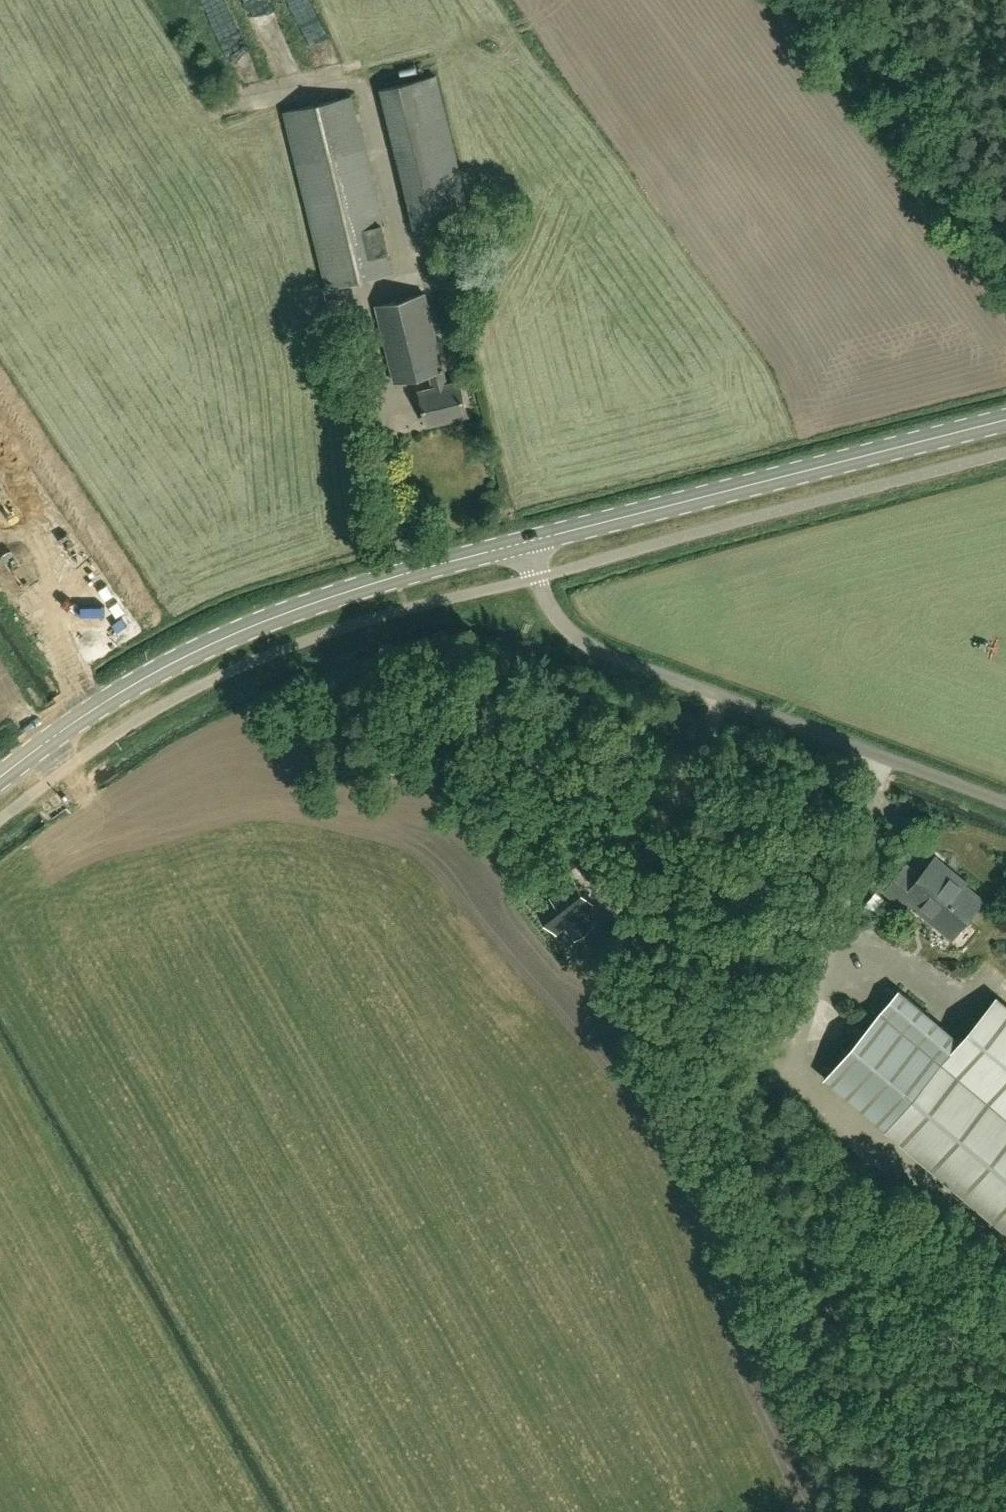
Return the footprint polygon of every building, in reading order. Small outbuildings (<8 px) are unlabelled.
[(279,8),(275,0),(253,0),(261,16),(279,8)] [(438,75),(381,89),(414,229),(472,215),(438,75)] [(395,272),(353,95),(287,111),(330,288),(395,272)] [(377,306),(395,382),(431,373),(435,388),(422,392),(430,424),(468,414),(460,382),(449,385),(426,294),(377,306)] [(595,864),(584,849),(572,858),(583,872),(595,864)] [(918,881),(905,870),(909,866),(908,865),(887,891),(904,905),(908,899),(953,936),(984,900),(965,884),(966,881),(937,857),(918,881)] [(572,877),(536,905),(556,931),(566,923),(577,937),(591,925),(581,911),(592,902),(572,877)] [(899,989),(825,1077),(1005,1230),(1005,1004),(996,996),(959,1040),(899,989)]
